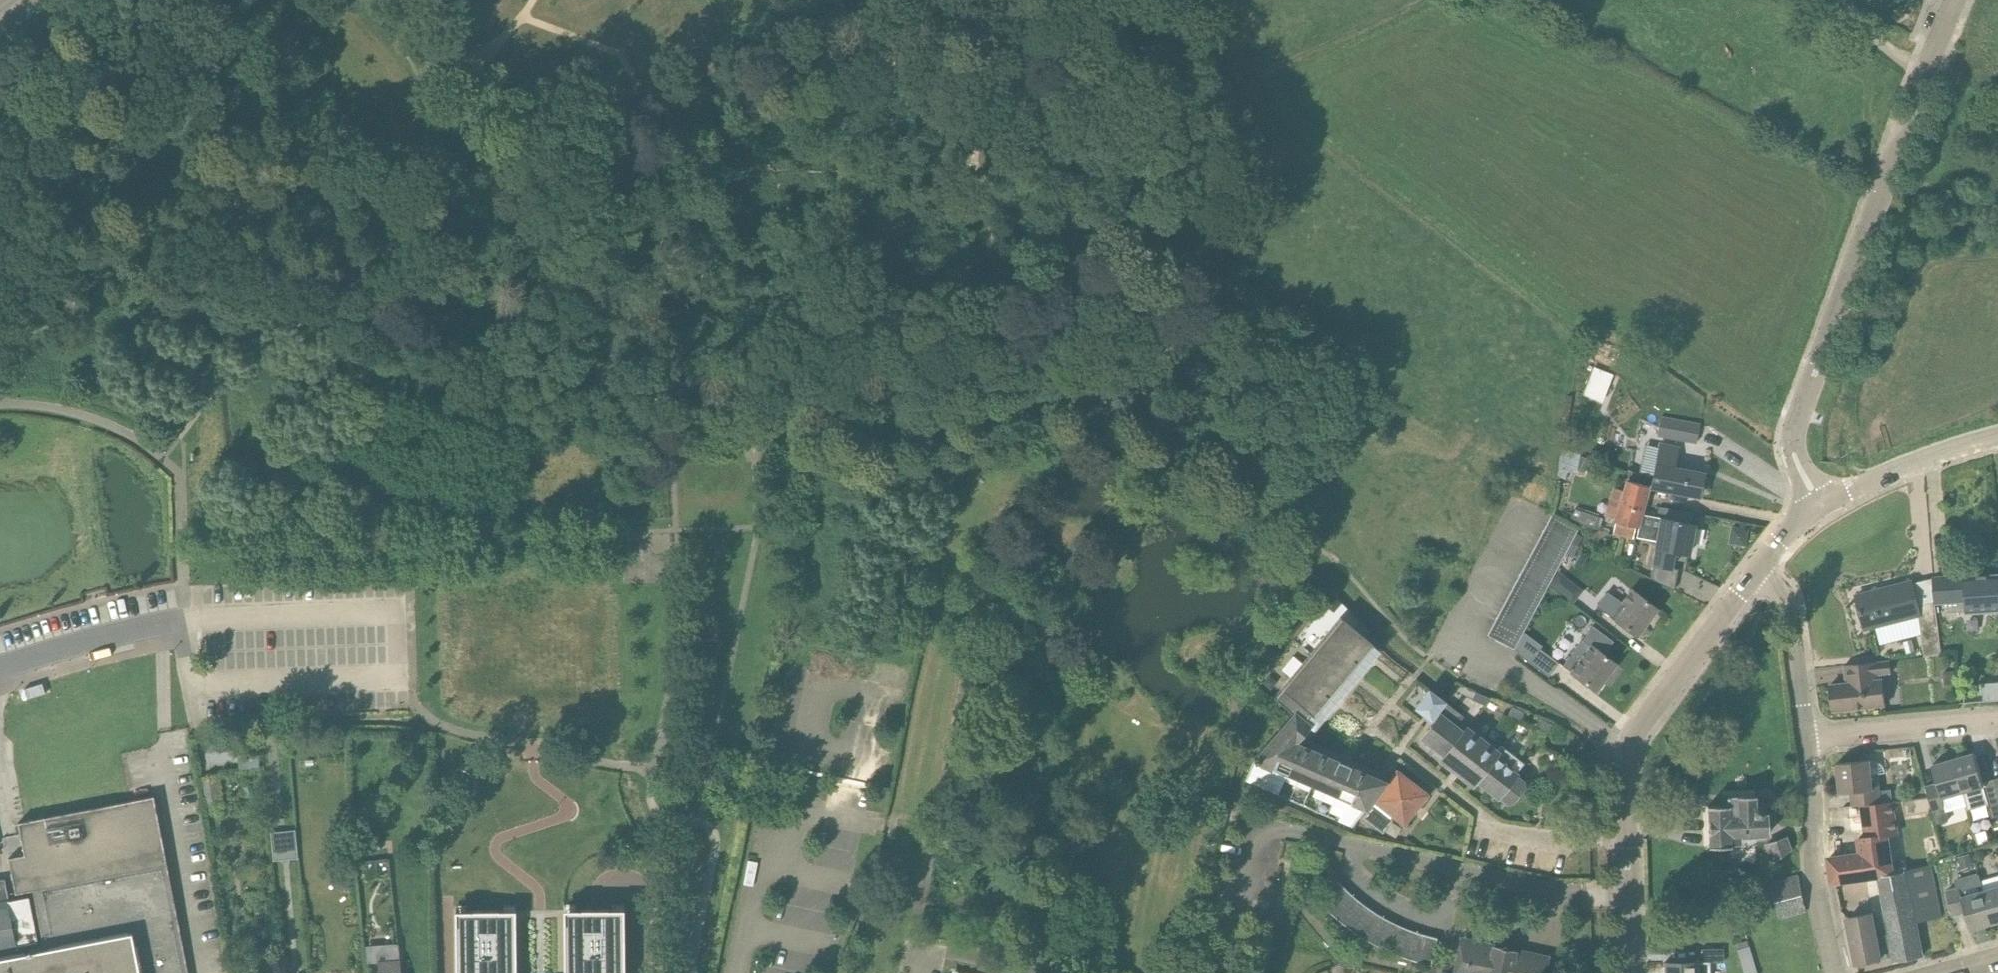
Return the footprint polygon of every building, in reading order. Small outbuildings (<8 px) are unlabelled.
[(1593,367),(1582,395),(1601,402),(1612,374),(1593,367)] [(1657,436),(1696,443),(1700,423),(1660,417),(1657,436)] [(1684,469),(1675,467),(1679,446),(1659,443),(1658,448),(1655,464),(1653,476),(1651,488),(1699,497),(1703,473),(1684,469)] [(1580,455),(1560,449),(1556,475),(1565,478),(1567,471),(1575,473),(1575,471),(1580,456),(1580,455)] [(1580,456),(1575,471),(1582,474),(1588,459),(1580,456)] [(1641,514),(1649,486),(1626,480),(1623,491),(1613,487),(1608,504),(1618,508),(1613,522),(1615,523),(1613,534),(1632,539),(1635,527),(1638,528),(1641,514)] [(1574,508),(1570,518),(1596,530),(1599,522),(1597,521),(1599,517),(1589,513),(1574,508)] [(1673,552),(1688,555),(1694,524),(1641,514),(1638,528),(1637,538),(1657,542),(1655,548),(1654,548),(1651,567),(1652,567),(1650,579),(1674,590),(1679,569),(1670,568),(1673,552)] [(1546,526),(1573,540),(1579,530),(1552,516),(1546,526)] [(1567,551),(1573,540),(1546,526),(1540,537),(1567,551)] [(1562,562),(1567,551),(1540,537),(1535,547),(1562,562)] [(1558,568),(1562,562),(1535,547),(1529,558),(1556,573),(1558,568)] [(1550,583),(1556,573),(1529,558),(1523,569),(1550,584),(1550,583)] [(1544,595),(1550,584),(1523,569),(1517,580),(1544,595)] [(1565,579),(1558,573),(1550,584),(1557,590),(1565,579)] [(1934,578),(1935,602),(1936,603),(1948,603),(1948,613),(1967,612),(1967,613),(1997,611),(1997,575),(1934,578)] [(1939,630),(1935,602),(1934,578),(1913,584),(1912,582),(1857,595),(1861,615),(1867,631),(1920,618),(1925,657),(1942,655),(1939,630)] [(1538,605),(1544,595),(1517,580),(1511,591),(1538,605)] [(1637,636),(1657,609),(1633,590),(1623,604),(1620,602),(1610,616),(1637,636)] [(1532,616),(1538,605),(1511,591),(1505,602),(1532,616)] [(1334,613),(1342,603),(1332,595),(1324,605),(1334,613)] [(1527,627),(1532,616),(1505,602),(1500,612),(1527,627)] [(1523,634),(1527,627),(1500,612),(1494,623),(1521,638),(1523,634)] [(1380,649),(1378,648),(1341,617),(1274,697),(1293,713),(1255,758),(1245,781),(1278,795),(1287,774),(1348,800),(1338,822),(1350,827),(1352,828),(1386,782),(1294,741),(1296,738),(1297,739),(1309,726),(1313,729),(1380,649)] [(1515,648),(1521,638),(1494,623),(1487,635),(1514,650),(1515,648)] [(1515,648),(1521,652),(1517,657),(1527,664),(1541,647),(1523,634),(1521,638),(1515,648)] [(1591,646),(1583,639),(1563,666),(1571,672),(1571,673),(1596,691),(1616,664),(1592,645),(1591,646)] [(1550,675),(1559,664),(1540,650),(1531,661),(1550,675)] [(1885,706),(1883,679),(1876,679),(1876,675),(1888,673),(1887,662),(1874,663),(1874,661),(1842,665),(1844,683),(1831,684),(1833,711),(1885,706)] [(1956,671),(1943,672),(1944,685),(1957,684),(1956,671)] [(1268,675),(1261,683),(1270,690),(1277,682),(1268,675)] [(42,684),(25,689),(28,699),(45,694),(42,684)] [(1984,686),(1986,703),(1997,702),(1997,684),(1984,686)] [(1465,733),(1464,733),(1456,726),(1464,717),(1443,701),(1443,702),(1429,691),(1416,708),(1436,723),(1423,740),(1445,757),(1446,758),(1465,733)] [(1485,705),(1490,698),(1475,692),(1472,700),(1481,704),(1485,705)] [(1520,721),(1524,712),(1513,707),(1508,716),(1520,721)] [(1540,719),(1536,728),(1548,734),(1552,724),(1540,719)] [(1497,751),(1487,743),(1468,728),(1464,733),(1465,733),(1446,758),(1445,757),(1442,762),(1471,785),(1475,780),(1474,780),(1497,751)] [(1474,780),(1475,780),(1487,790),(1497,798),(1498,796),(1507,803),(1513,802),(1525,788),(1524,782),(1515,775),(1524,764),(1501,746),(1497,751),(1474,780)] [(1994,779),(1983,782),(1975,753),(1954,759),(1966,800),(1986,794),(1990,807),(1997,805),(1997,792),(1994,779)] [(1942,798),(1963,792),(1954,759),(1933,765),(1938,784),(1926,787),(1929,798),(1934,812),(1937,825),(1949,821),(1942,798)] [(1874,760),(1870,760),(1837,764),(1840,793),(1851,792),(1853,806),(1862,805),(1862,806),(1881,803),(1877,775),(1886,773),(1885,770),(1883,766),(1881,763),(1877,761),(1874,760)] [(1381,832),(1394,816),(1404,824),(1428,795),(1398,771),(1375,801),(1362,817),(1381,832)] [(209,806),(222,804),(218,778),(205,780),(209,806)] [(154,796),(131,801),(18,823),(25,855),(9,858),(16,894),(31,891),(43,950),(0,959),(0,972),(189,972),(154,796)] [(1708,806),(1709,847),(1731,847),(1731,845),(1741,845),(1741,838),(1757,837),(1768,836),(1768,815),(1763,815),(1764,812),(1765,810),(1763,808),(1761,807),(1758,807),(1756,808),(1756,796),(1727,796),(1727,806),(1708,806)] [(1934,812),(1929,798),(1903,801),(1906,816),(1934,812)] [(1893,802),(1881,803),(1862,806),(1866,837),(1889,835),(1898,834),(1893,802)] [(275,829),(277,858),(300,856),(299,827),(275,829)] [(381,850),(380,833),(368,834),(370,852),(381,850)] [(1895,873),(1889,835),(1866,837),(1859,839),(1861,854),(1829,858),(1833,883),(1865,879),(1880,876),(1895,873)] [(1771,863),(1790,851),(1786,839),(1765,846),(1771,863)] [(1985,854),(1981,850),(1975,851),(1973,857),(1978,862),(1984,860),(1985,854)] [(1961,870),(1974,867),(1971,853),(1957,857),(1961,870)] [(1904,875),(1895,876),(1895,873),(1880,876),(1891,935),(1895,957),(1896,962),(1922,957),(1916,924),(1942,919),(1932,870),(1904,875)] [(1983,891),(1980,881),(1978,874),(1955,880),(1957,888),(1947,891),(1954,915),(1966,911),(1971,930),(1993,924),(1983,891)] [(1980,881),(1983,891),(1993,924),(1997,923),(1997,876),(1980,881)] [(10,901),(6,879),(0,880),(0,954),(20,950),(19,947),(39,943),(30,897),(10,901)] [(1327,910),(1347,890),(1338,881),(1317,900),(1327,910)] [(1338,920),(1357,899),(1347,890),(1327,910),(1338,920)] [(1779,916),(1805,910),(1801,894),(1775,900),(1779,916)] [(1350,930),(1367,907),(1367,906),(1357,899),(1338,920),(1350,930)] [(1363,938),(1378,914),(1367,906),(1367,907),(1350,930),(1363,938)] [(457,972),(623,972),(623,909),(457,909),(457,972)] [(1376,945),(1389,921),(1389,920),(1378,914),(1363,938),(1376,945)] [(1857,964),(1895,957),(1891,935),(1877,937),(1873,914),(1848,918),(1857,964)] [(1389,952),(1400,926),(1401,926),(1389,920),(1389,921),(1376,945),(1389,952)] [(1403,958),(1413,931),(1401,926),(1400,926),(1389,952),(1403,958)] [(1417,962),(1425,935),(1413,931),(1403,958),(1417,962)] [(1432,966),(1437,938),(1425,935),(1417,962),(1432,966)] [(1487,949),(1461,944),(1455,972),(1544,972),(1547,962),(1487,949)] [(398,965),(396,945),(387,946),(388,960),(378,961),(379,967),(378,967),(379,972),(399,972),(398,965)] [(1748,946),(1736,950),(1739,960),(1752,956),(1748,946)] [(1711,963),(1724,963),(1724,949),(1702,949),(1701,962),(1665,963),(1665,972),(1711,972),(1711,963)]
